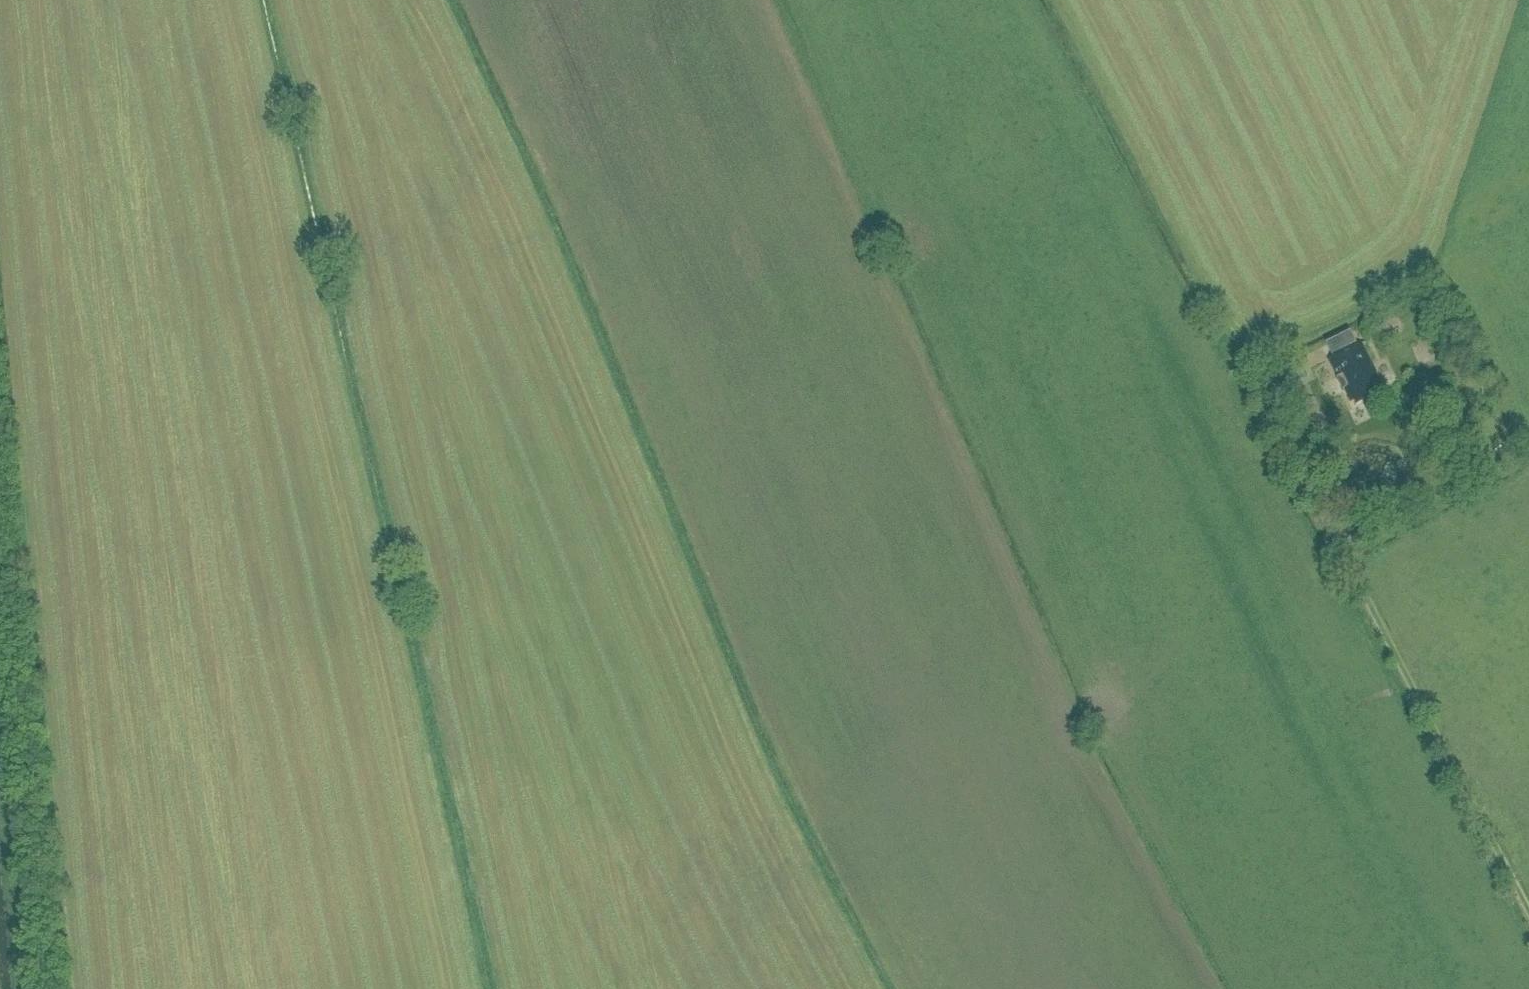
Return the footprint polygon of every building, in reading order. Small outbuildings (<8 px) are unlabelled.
[(1356,407),(1384,393),(1376,376),(1376,375),(1362,345),(1329,362),(1338,380),(1342,378),(1348,389),(1344,391),(1351,404),(1353,403),(1356,407)]
